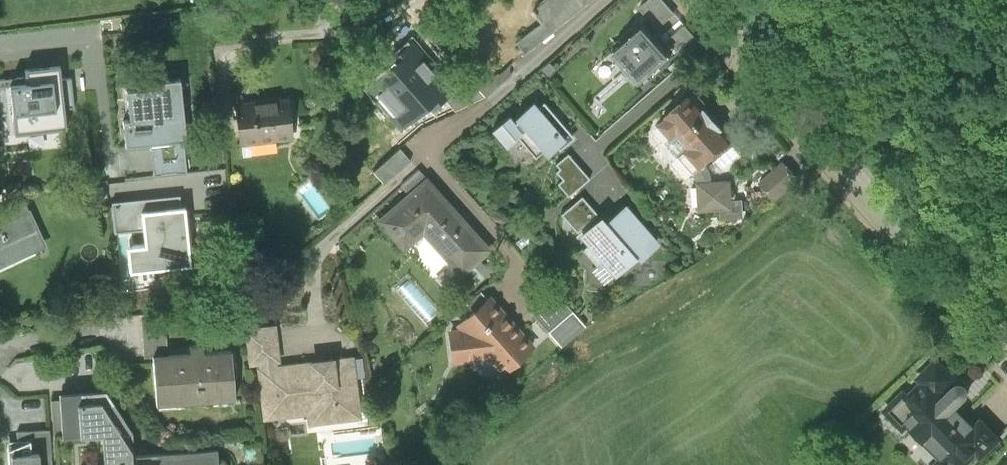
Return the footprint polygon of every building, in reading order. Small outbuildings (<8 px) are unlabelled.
[(536,9),(544,20),(517,41),(524,51),(594,0),(548,0),(536,9)] [(659,27),(676,11),(666,0),(648,0),(641,6),(659,27)] [(672,48),(647,19),(616,45),(641,74),(672,48)] [(415,44),(369,84),(401,121),(428,98),(434,104),(442,96),(453,87),(450,85),(415,44)] [(0,80),(0,136),(67,130),(65,110),(75,109),(71,79),(62,79),(60,66),(25,69),(26,77),(0,80)] [(466,71),(450,85),(453,87),(442,96),(455,110),(486,95),(466,71)] [(187,141),(180,79),(154,82),(155,88),(126,91),(129,121),(123,121),(126,147),(150,145),(184,141),(187,141)] [(671,111),(663,119),(675,132),(680,127),(693,143),(680,154),(695,171),(706,161),(736,135),(694,87),(670,109),(671,111)] [(288,97),(237,103),(241,141),(292,135),(288,97)] [(514,134),(536,157),(544,150),(547,153),(554,146),(560,152),(575,137),(543,104),(540,108),(534,102),(515,120),(510,114),(493,130),(506,142),(514,134)] [(184,141),(150,145),(154,177),(187,173),(184,141)] [(374,172),(385,183),(412,160),(401,148),(374,172)] [(590,178),(569,154),(557,164),(561,169),(558,171),(564,178),(559,183),(569,195),(590,178)] [(803,179),(785,159),(760,182),(778,201),(803,179)] [(711,166),(706,161),(695,171),(697,176),(699,180),(714,179),(713,171),(711,166)] [(402,185),(409,192),(427,177),(420,169),(402,185)] [(409,192),(379,218),(405,247),(422,232),(459,273),(489,247),(427,177),(409,192)] [(714,179),(699,180),(701,209),(723,208),(723,218),(745,217),(744,199),(733,200),(732,178),(714,179)] [(598,212),(583,195),(563,213),(578,230),(598,212)] [(0,207),(0,220),(29,207),(24,196),(0,207)] [(141,212),(181,208),(180,196),(112,203),(115,235),(143,232),(141,212)] [(660,242),(627,202),(608,217),(604,212),(582,231),(591,242),(584,248),(599,266),(603,262),(613,273),(628,260),(632,265),(660,242)] [(45,245),(29,207),(0,220),(0,264),(45,245)] [(181,208),(141,212),(143,232),(145,246),(127,248),(130,274),(191,267),(185,208),(181,208)] [(556,291),(532,312),(562,346),(586,325),(556,291)] [(464,329),(450,331),(453,362),(493,358),(504,371),(534,346),(492,296),(459,323),(464,329)] [(145,358),(154,357),(168,356),(165,314),(142,316),(145,358)] [(276,325),(246,328),(250,365),(259,364),(260,368),(277,367),(276,362),(280,361),(276,325)] [(168,356),(154,357),(158,404),(235,399),(232,352),(168,356)] [(310,363),(277,367),(260,368),(266,420),(308,415),(309,425),(361,419),(354,357),(334,359),(333,356),(310,359),(310,363)] [(959,379),(955,383),(952,381),(958,376),(938,356),(917,376),(922,381),(909,393),(904,388),(884,408),(905,429),(909,425),(911,428),(914,425),(927,438),(925,441),(942,459),(935,464),(967,464),(977,455),(981,459),(1002,438),(982,418),(976,423),(957,404),(968,395),(969,394),(970,392),(971,390),(971,386),(971,384),(969,381),(965,379),(962,379),(959,379)] [(73,393),(76,433),(100,432),(102,463),(76,464),(147,464),(155,464),(218,464),(217,451),(136,456),(134,432),(107,391),(73,393)] [(76,433),(73,393),(55,394),(59,435),(76,433)] [(41,464),(52,464),(51,434),(20,436),(21,454),(40,453),(41,464)] [(9,454),(10,464),(41,464),(40,453),(21,454),(9,454)]
